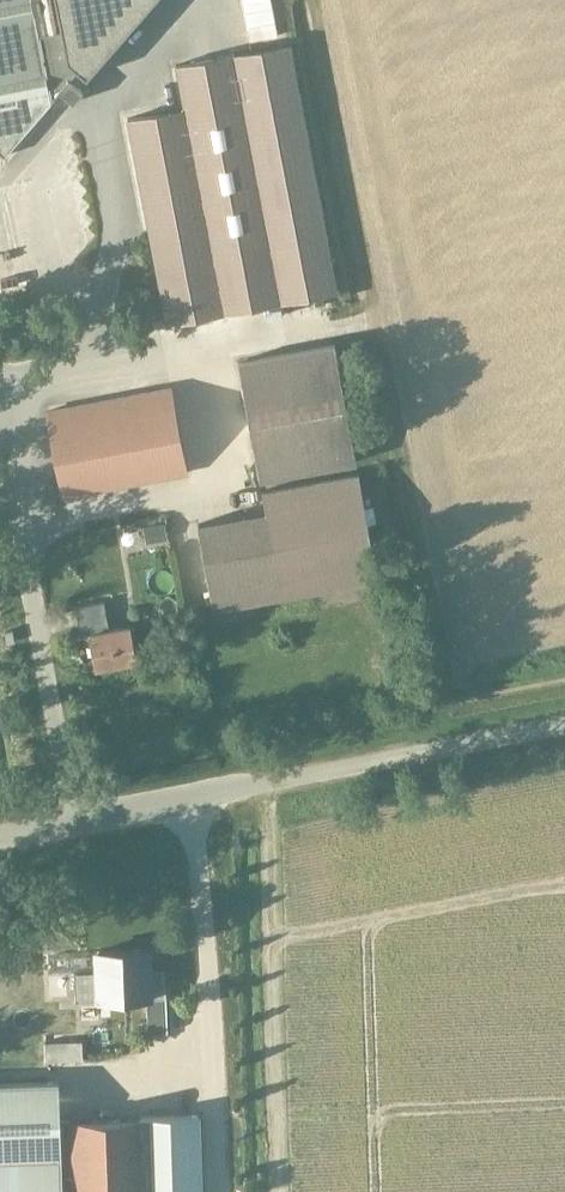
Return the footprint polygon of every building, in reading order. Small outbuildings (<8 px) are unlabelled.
[(3,156),(51,101),(59,91),(72,103),(82,91),(69,80),(77,70),(85,77),(152,0),(0,0),(0,154),(3,156)] [(182,107),(126,118),(166,324),(337,291),(288,42),(174,64),(182,107)] [(334,344),(237,362),(259,479),(356,461),(334,344)] [(170,387),(47,412),(63,497),(187,473),(170,387)] [(238,462),(235,450),(205,456),(208,468),(238,462)] [(378,579),(359,476),(358,473),(261,491),(265,511),(197,523),(213,610),(281,597),(376,580),(378,579)] [(147,537),(181,532),(177,506),(144,511),(147,537)] [(129,626),(109,629),(103,601),(75,607),(81,636),(89,635),(95,668),(136,661),(129,626)] [(7,643),(14,641),(12,629),(4,631),(7,643)] [(148,969),(147,949),(98,951),(98,971),(74,972),(75,1001),(166,998),(165,968),(148,969)] [(62,1159),(61,1121),(59,1082),(0,1084),(0,1161),(62,1159)] [(0,1161),(0,1191),(202,1191),(200,1117),(61,1121),(62,1159),(0,1161)]
